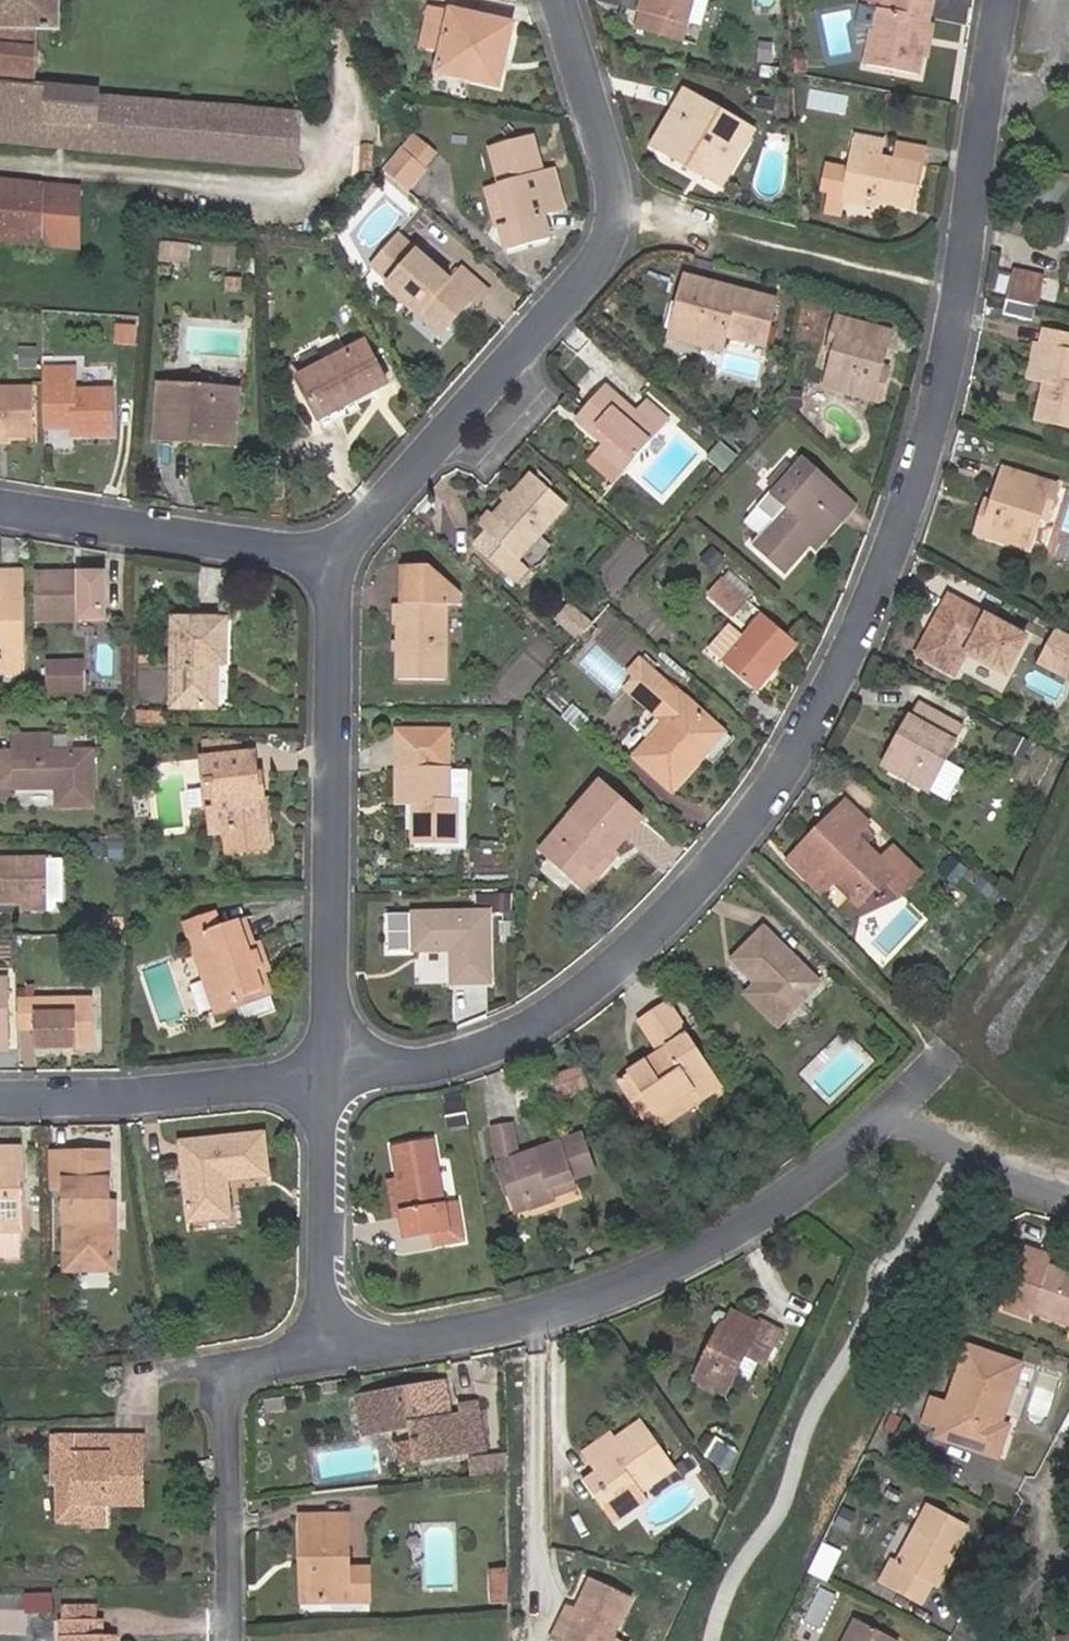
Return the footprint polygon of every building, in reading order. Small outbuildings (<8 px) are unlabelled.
[(62,29),(62,0),(0,0),(0,27),(62,29)] [(641,12),(644,0),(616,0),(615,3),(641,12)] [(641,12),(636,29),(684,43),(696,0),(644,0),(641,12)] [(890,8),(879,6),(875,26),(867,65),(916,74),(930,0),(892,0),(890,8)] [(892,0),(880,0),(879,6),(890,8),(892,0)] [(875,26),(879,6),(864,3),(860,23),(875,26)] [(515,23),(434,4),(425,41),(444,47),(440,69),(501,84),(515,23)] [(754,45),(762,74),(776,70),(767,41),(754,45)] [(0,42),(0,138),(299,166),(299,113),(100,95),(101,88),(37,81),(37,45),(0,42)] [(808,64),(796,65),(797,75),(809,75),(808,64)] [(708,164),(704,172),(727,184),(758,128),(686,89),(654,145),(677,158),(682,150),(708,164)] [(816,90),(813,102),(843,110),(846,98),(816,90)] [(903,110),(905,98),(889,95),(887,107),(903,110)] [(434,151),(412,133),(405,142),(425,161),(434,151)] [(554,212),(543,172),(533,134),(491,146),(501,185),(511,223),(500,226),(506,249),(551,237),(545,215),(554,212)] [(844,191),(884,199),(915,206),(923,165),(896,160),(883,157),(886,142),(855,135),(849,163),(828,159),(823,184),(829,186),(826,202),(841,205),(842,201),(844,191)] [(425,161),(405,142),(386,166),(406,184),(425,161)] [(923,165),(927,148),(900,142),(896,160),(923,165)] [(677,158),(704,172),(708,164),(682,150),(677,158)] [(553,170),(543,172),(554,212),(564,210),(553,170)] [(0,180),(0,239),(79,246),(80,192),(82,192),(82,187),(0,180)] [(511,223),(501,185),(485,189),(496,228),(500,226),(511,223)] [(882,209),(884,199),(844,191),(842,201),(882,209)] [(385,198),(351,229),(369,248),(403,217),(385,198)] [(393,280),(419,249),(401,233),(374,264),(393,280)] [(189,263),(190,247),(164,245),(163,261),(189,263)] [(454,280),(419,249),(393,280),(391,282),(417,305),(420,303),(447,328),(473,300),(478,304),(489,292),(464,270),(454,280)] [(1013,272),(1007,299),(1038,305),(1044,278),(1013,272)] [(688,274),(681,301),(690,304),(684,330),(726,341),(728,335),(765,345),(778,298),(757,292),(756,300),(738,295),(738,287),(688,274)] [(241,292),(242,280),(228,280),(227,291),(241,292)] [(757,292),(738,287),(738,295),(756,300),(757,292)] [(690,304),(681,301),(672,336),(724,349),(726,341),(684,330),(690,304)] [(880,380),(884,364),(891,330),(838,317),(833,335),(841,339),(837,353),(829,385),(883,399),(887,381),(880,380)] [(136,345),(137,329),(119,328),(118,344),(136,345)] [(1042,344),(1049,345),(1043,375),(1060,379),(1057,392),(1050,391),(1044,416),(1068,421),(1068,334),(1045,329),(1042,344)] [(841,339),(833,335),(828,350),(837,353),(841,339)] [(388,384),(366,341),(298,377),(320,419),(388,384)] [(1049,345),(1042,344),(1034,343),(1028,372),(1043,375),(1049,345)] [(37,368),(37,351),(21,351),(21,368),(37,368)] [(891,366),(884,364),(880,380),(887,381),(891,366)] [(74,367),(43,366),(44,422),(73,423),(74,430),(114,430),(112,390),(74,388),(74,367)] [(605,440),(632,464),(670,420),(647,399),(635,412),(605,385),(577,416),(605,440)] [(209,434),(209,442),(234,444),(238,393),(161,386),(157,439),(176,440),(176,432),(209,434)] [(0,387),(0,434),(31,434),(30,387),(0,387)] [(176,440),(209,442),(209,434),(176,432),(176,440)] [(626,471),(632,464),(605,440),(599,447),(626,471)] [(739,457),(726,446),(722,442),(710,455),(728,470),(739,457)] [(617,481),(626,471),(599,447),(590,457),(617,481)] [(814,537),(836,511),(821,497),(835,482),(806,456),(797,466),(776,489),(790,502),(756,539),(786,568),(814,537)] [(776,489),(797,466),(787,458),(767,480),(776,489)] [(1049,504),(1058,505),(1063,485),(1008,471),(998,505),(995,516),(988,515),(982,538),(1036,552),(1046,516),(1049,504)] [(515,555),(518,558),(567,503),(532,473),(484,528),(489,531),(477,545),(503,568),(515,555)] [(859,504),(835,482),(821,497),(836,511),(845,519),(859,504)] [(995,516),(998,505),(992,504),(988,515),(995,516)] [(1055,519),(1058,505),(1049,504),(1046,516),(1055,519)] [(845,519),(836,511),(814,537),(823,545),(845,519)] [(712,568),(723,556),(712,546),(701,557),(712,568)] [(527,565),(518,558),(515,555),(503,568),(515,579),(527,565)] [(400,607),(400,623),(399,680),(446,680),(447,606),(461,606),(462,594),(432,568),(406,567),(406,604),(400,604),(400,607)] [(28,576),(4,574),(3,582),(0,582),(0,629),(2,629),(2,653),(28,654),(28,576)] [(104,575),(36,575),(37,620),(105,621),(104,575)] [(749,599),(723,577),(710,591),(735,614),(749,599)] [(1028,636),(950,590),(917,649),(956,671),(969,648),(1009,671),(1028,636)] [(594,622),(573,603),(558,619),(580,638),(594,622)] [(801,643),(765,614),(745,636),(724,660),(759,691),(801,643)] [(226,618),(174,618),(173,706),(217,707),(217,665),(225,665),(226,618)] [(724,660),(745,636),(732,624),(710,648),(724,660)] [(1056,628),(1044,653),(1068,666),(1068,634),(1056,628)] [(28,673),(28,654),(2,653),(2,673),(28,673)] [(1044,653),(1039,664),(1068,679),(1068,666),(1044,653)] [(632,669),(639,676),(648,666),(641,659),(632,669)] [(62,670),(62,661),(45,660),(44,688),(85,689),(85,670),(62,670)] [(85,661),(62,661),(62,670),(85,670),(85,661)] [(628,688),(652,709),(671,687),(648,666),(639,676),(628,688)] [(671,687),(652,709),(665,722),(636,754),(671,787),(696,759),(691,753),(716,727),(671,687)] [(918,703),(894,743),(904,750),(892,774),(927,795),(964,729),(918,703)] [(162,726),(164,711),(137,709),(136,723),(162,726)] [(397,801),(409,801),(408,769),(405,769),(405,748),(434,748),(435,766),(448,767),(448,727),(397,727),(397,801)] [(691,753),(696,759),(721,732),(716,727),(691,753)] [(15,733),(15,750),(0,750),(0,785),(59,786),(60,805),(96,804),(93,748),(50,749),(51,732),(15,733)] [(214,744),(215,758),(242,755),(239,741),(214,744)] [(904,750),(894,743),(880,768),(892,774),(904,750)] [(405,748),(405,769),(408,769),(409,801),(416,801),(423,801),(423,813),(416,812),(415,838),(458,839),(458,802),(448,801),(448,767),(435,766),(434,748),(405,748)] [(214,805),(208,806),(210,831),(225,830),(228,851),(269,847),(265,807),(258,806),(255,773),(252,754),(242,755),(215,758),(203,760),(205,780),(212,779),(214,805)] [(467,767),(448,767),(448,801),(458,802),(466,802),(467,767)] [(258,806),(265,807),(262,772),(255,773),(258,806)] [(205,780),(208,806),(214,805),(212,779),(205,780)] [(603,782),(559,831),(568,840),(551,858),(588,892),(605,873),(596,865),(609,850),(613,853),(644,819),(603,782)] [(790,858),(811,880),(824,867),(835,879),(850,893),(874,887),(888,883),(896,874),(857,835),(871,820),(849,799),(790,858)] [(568,840),(559,831),(542,850),(551,858),(568,840)] [(124,856),(124,842),(108,841),(108,856),(124,856)] [(922,872),(894,844),(880,858),(896,874),(888,883),(899,894),(922,872)] [(619,858),(613,853),(609,850),(596,865),(605,873),(619,858)] [(955,882),(968,867),(952,854),(940,870),(955,882)] [(65,899),(63,856),(47,857),(48,901),(58,900),(65,899)] [(48,901),(47,857),(0,858),(0,902),(23,901),(48,901)] [(824,867),(811,880),(822,890),(835,879),(824,867)] [(994,888),(981,877),(975,884),(989,895),(994,888)] [(511,913),(511,889),(477,890),(477,913),(489,913),(511,913)] [(58,905),(58,900),(48,901),(48,909),(54,908),(58,905)] [(48,909),(48,901),(23,901),(24,909),(48,909)] [(186,923),(191,938),(224,926),(218,909),(186,923)] [(416,913),(391,913),(391,950),(416,950),(416,913)] [(477,913),(416,913),(416,950),(452,950),(453,982),(489,982),(489,913),(477,913)] [(235,1000),(239,1009),(275,997),(266,974),(273,971),(261,941),(256,943),(247,918),(238,921),(250,954),(256,951),(262,968),(256,971),(263,991),(235,1000)] [(224,926),(191,938),(218,1016),(239,1009),(235,1000),(263,991),(256,971),(262,968),(256,951),(250,954),(238,921),(224,926)] [(770,996),(759,1007),(779,1027),(821,987),(766,932),(734,962),(759,986),(770,996)] [(13,1050),(11,982),(0,982),(0,1051),(13,1050)] [(749,997),(759,1007),(770,996),(759,986),(749,997)] [(275,997),(239,1009),(243,1023),(280,1012),(275,997)] [(93,999),(20,999),(20,1030),(35,1030),(36,1047),(94,1046),(93,999)] [(691,1086),(700,1098),(720,1084),(665,1001),(638,1019),(660,1053),(620,1080),(633,1101),(644,1094),(654,1109),(691,1086)] [(589,1090),(581,1069),(552,1080),(559,1100),(589,1090)] [(652,1130),(700,1098),(691,1086),(654,1109),(644,1094),(633,1101),(652,1130)] [(556,1186),(577,1178),(594,1172),(582,1139),(522,1162),(516,1127),(501,1130),(507,1168),(520,1198),(531,1195),(536,1207),(561,1199),(560,1195),(556,1186)] [(267,1136),(182,1143),(187,1222),(229,1219),(227,1182),(270,1177),(267,1136)] [(435,1141),(395,1148),(410,1238),(438,1234),(441,1245),(470,1240),(464,1209),(447,1212),(435,1141)] [(0,1146),(0,1229),(21,1229),(22,1146),(0,1146)] [(108,1151),(83,1152),(82,1161),(109,1162),(108,1151)] [(82,1161),(83,1152),(55,1153),(56,1188),(69,1188),(71,1251),(90,1251),(91,1269),(120,1267),(119,1225),(111,1226),(110,1198),(109,1162),(82,1161)] [(580,1188),(577,1178),(556,1186),(560,1195),(580,1188)] [(118,1197),(110,1198),(111,1226),(119,1225),(118,1197)] [(21,1229),(0,1229),(0,1256),(22,1256),(21,1229)] [(1043,1267),(1046,1258),(1020,1249),(1000,1307),(1026,1317),(1028,1312),(1068,1325),(1068,1275),(1043,1267)] [(90,1251),(71,1251),(71,1270),(91,1269),(90,1251)] [(740,1318),(733,1331),(754,1341),(760,1328),(740,1318)] [(754,1341),(733,1331),(723,1327),(698,1380),(728,1395),(747,1356),(768,1365),(783,1333),(762,1324),(760,1328),(754,1341)] [(1019,1367),(968,1349),(950,1403),(941,1429),(938,1437),(999,1458),(1008,1428),(1000,1424),(1019,1367)] [(438,1385),(360,1400),(365,1434),(411,1427),(417,1460),(482,1450),(475,1405),(463,1408),(464,1416),(450,1418),(447,1402),(441,1402),(438,1385)] [(925,1423),(941,1429),(950,1403),(933,1398),(925,1423)] [(649,1416),(620,1436),(626,1445),(655,1425),(649,1416)] [(626,1445),(620,1436),(617,1433),(590,1453),(600,1467),(611,1483),(600,1491),(618,1517),(652,1493),(645,1484),(680,1460),(655,1425),(626,1445)] [(727,1470),(739,1451),(718,1438),(706,1457),(727,1470)] [(111,1462),(139,1462),(139,1442),(111,1443),(111,1462)] [(80,1505),(80,1526),(106,1525),(106,1504),(140,1503),(139,1462),(111,1462),(111,1443),(70,1444),(48,1445),(48,1463),(49,1490),(71,1489),(73,1505),(80,1505)] [(509,1473),(509,1457),(471,1461),(473,1477),(509,1473)] [(686,1469),(680,1460),(645,1484),(652,1493),(686,1469)] [(611,1483),(600,1467),(588,1475),(600,1491),(611,1483)] [(50,1526),(80,1526),(80,1505),(73,1505),(71,1489),(49,1490),(50,1526)] [(656,1499),(652,1493),(618,1517),(622,1523),(656,1499)] [(958,1520),(925,1504),(896,1564),(888,1561),(879,1580),(918,1599),(928,1580),(932,1582),(945,1555),(941,1553),(958,1520)] [(306,1519),(306,1558),(313,1558),(313,1600),(375,1599),(374,1568),(351,1567),(350,1520),(306,1519)] [(821,1550),(813,1574),(830,1579),(838,1555),(821,1550)] [(511,1570),(496,1570),(496,1602),(512,1602),(511,1570)] [(579,1608),(563,1640),(626,1640),(615,1636),(635,1596),(594,1576),(579,1608)] [(52,1614),(52,1592),(30,1593),(31,1615),(52,1614)] [(579,1608),(569,1604),(551,1640),(554,1640),(563,1640),(579,1608)] [(63,1640),(108,1640),(108,1639),(102,1639),(101,1622),(95,1622),(73,1623),(72,1609),(62,1610),(63,1640)] [(72,1609),(73,1623),(95,1622),(93,1609),(72,1609)] [(856,1620),(844,1640),(896,1640),(856,1620)]
